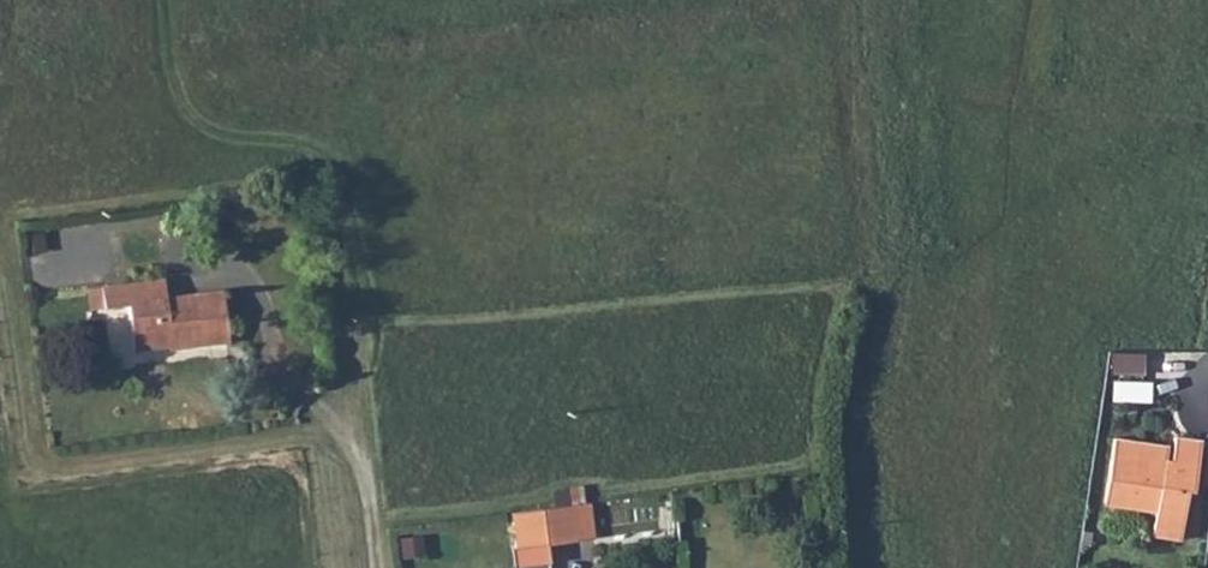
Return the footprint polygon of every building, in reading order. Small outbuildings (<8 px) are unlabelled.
[(163,291),(162,274),(102,281),(104,299),(163,291)] [(105,303),(129,300),(134,347),(176,343),(176,345),(230,340),(225,286),(164,294),(163,291),(104,299),(105,303)] [(1142,368),(1141,350),(1110,350),(1110,368),(1142,368)] [(1153,510),(1150,532),(1177,537),(1185,487),(1190,488),(1198,439),(1172,435),(1168,459),(1162,458),(1164,444),(1113,435),(1102,501),(1153,510)] [(545,542),(577,539),(573,503),(541,507),(545,542)] [(514,546),(545,542),(541,507),(510,511),(514,546)]
